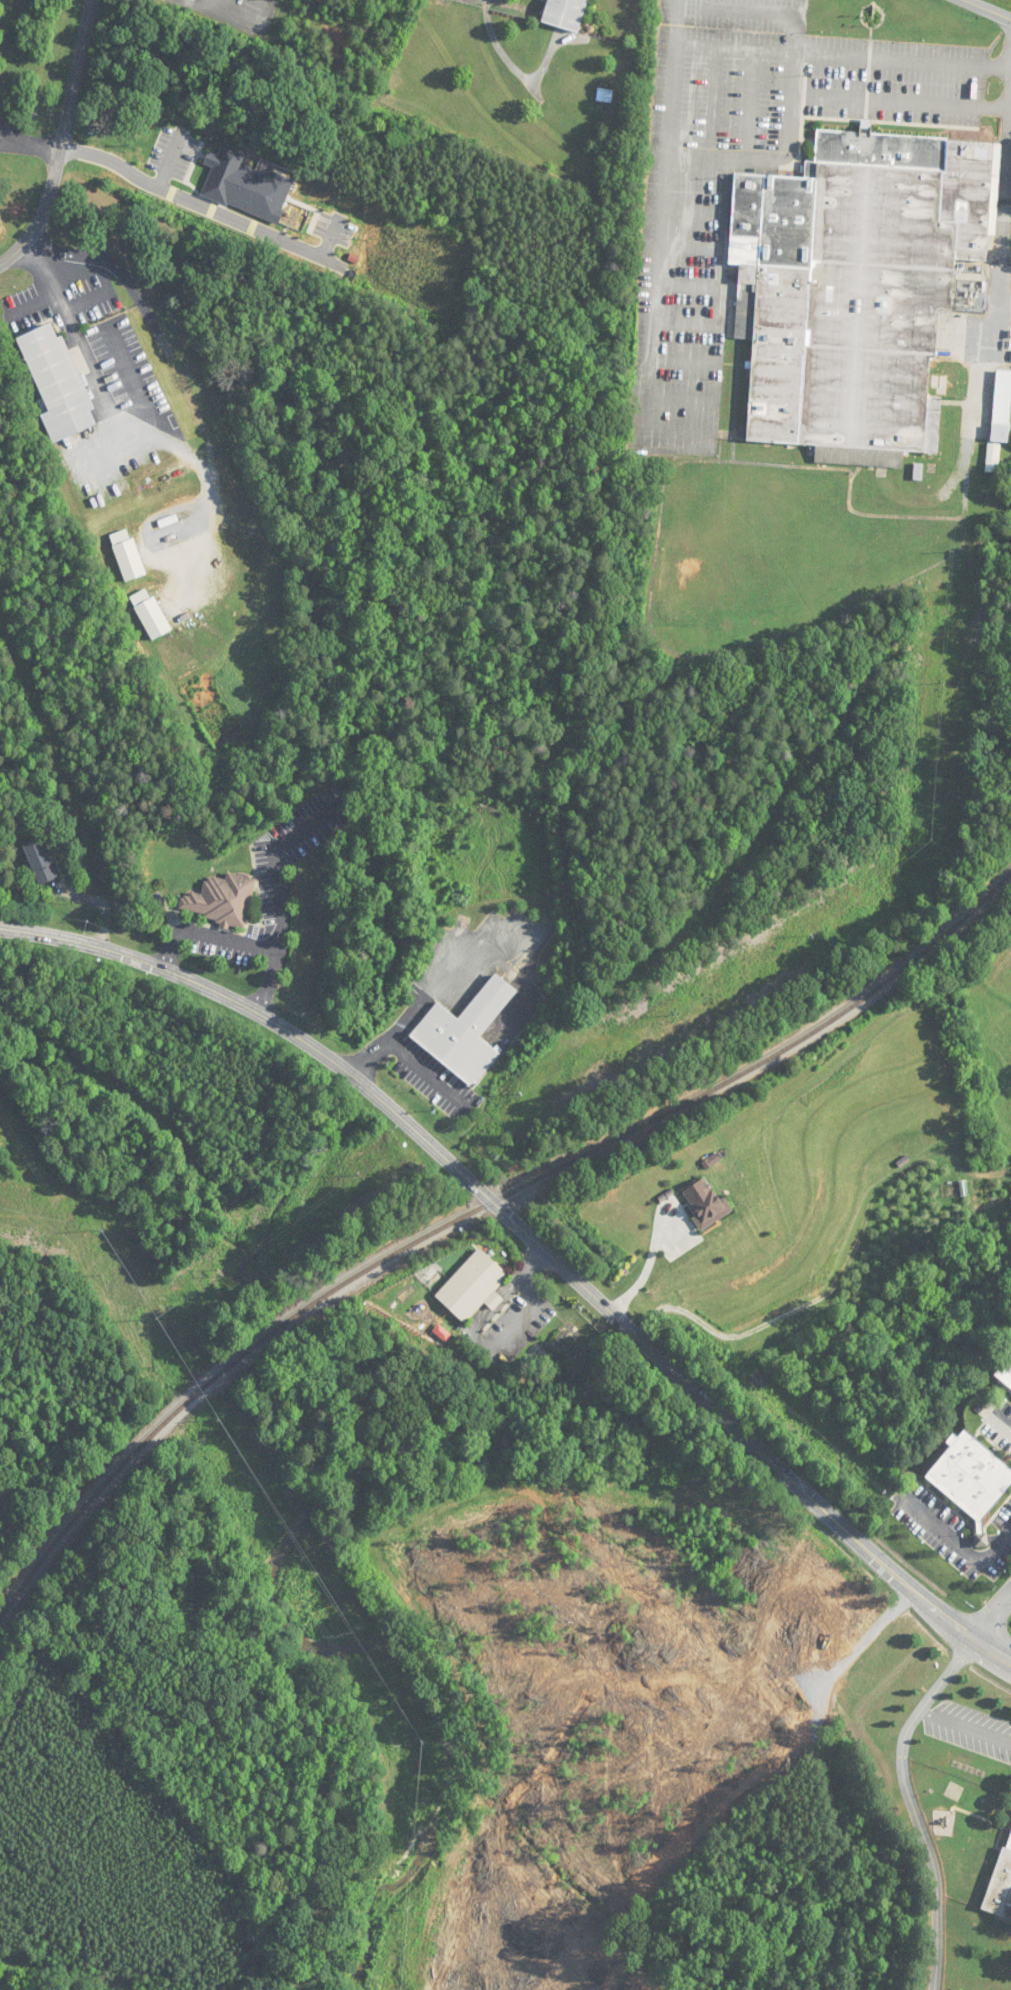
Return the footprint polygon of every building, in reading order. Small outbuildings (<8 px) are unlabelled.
[(580,33),(588,0),(548,0),(542,23),(580,33)] [(612,103),(613,90),(598,88),(597,101),(612,103)] [(747,442),(816,445),(815,463),(904,467),(904,453),(938,455),(940,399),(929,394),(930,360),(936,347),(937,321),(941,312),(953,313),(955,261),(987,263),(988,257),(995,240),(1000,141),(817,132),(816,135),(815,161),(805,161),(804,177),(733,174),(729,264),(738,264),(735,337),(750,338),(752,339),(747,442)] [(64,334),(57,337),(52,323),(17,336),(46,412),(41,414),(52,443),(99,426),(64,334)] [(996,371),(991,442),(1008,443),(1010,399),(1010,372),(996,371)] [(923,465),(914,465),(914,480),(923,480),(923,465)] [(23,845),(38,886),(57,879),(41,838),(23,845)] [(245,928),(256,880),(227,873),(225,881),(206,876),(201,898),(183,893),(178,912),(245,928)] [(458,1020),(437,1003),(410,1037),(474,1088),(500,1055),(480,1039),(517,992),(494,974),(458,1020)] [(693,1217),(701,1231),(733,1210),(724,1196),(719,1199),(705,1176),(682,1191),(697,1214),(693,1217)] [(435,1296),(465,1323),(487,1299),(491,1303),(498,1296),(493,1292),(509,1275),(479,1248),(435,1296)] [(964,1430),(957,1438),(949,1438),(950,1446),(925,1477),(977,1519),(977,1534),(975,1537),(975,1546),(985,1546),(984,1518),(1010,1484),(1010,1467),(964,1430)] [(986,1913),(1010,1920),(1010,1826),(986,1913)]
